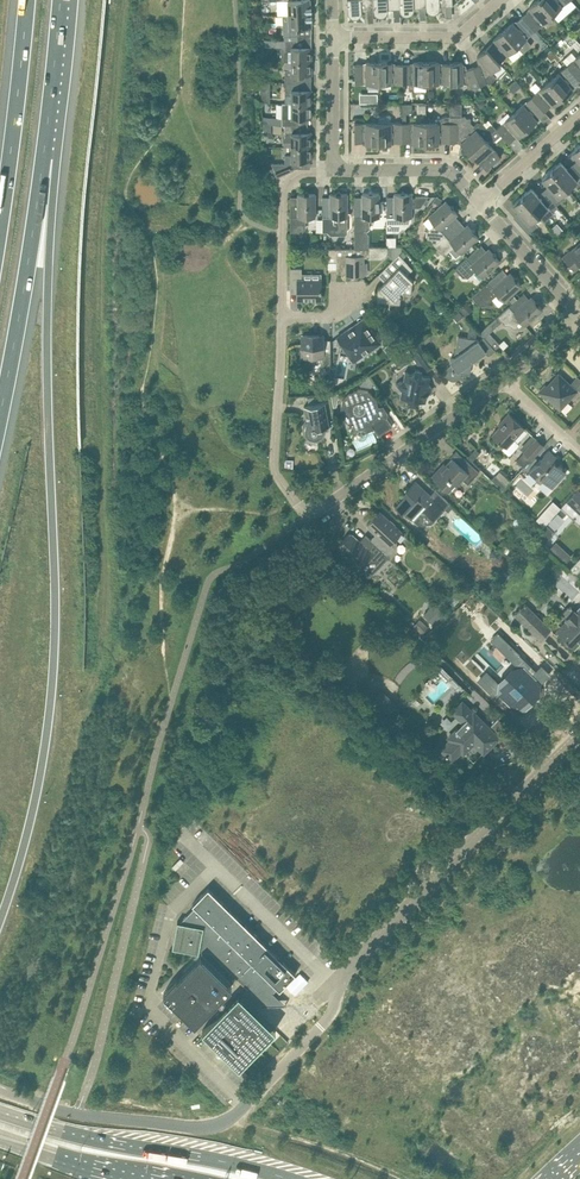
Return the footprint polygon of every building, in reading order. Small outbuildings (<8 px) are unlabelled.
[(289,14),(311,12),(311,11),(312,11),(311,6),(310,0),(288,0),(289,14)] [(348,11),(348,13),(348,14),(349,15),(350,16),(351,17),(353,17),(354,18),(355,18),(356,18),(358,17),(359,16),(360,16),(360,15),(361,14),(361,13),(362,12),(362,11),(362,10),(374,10),(373,0),(347,0),(348,11)] [(374,10),(374,11),(374,12),(375,13),(376,14),(377,15),(378,16),(379,16),(380,16),(381,16),(382,16),(383,16),(385,15),(386,14),(387,14),(387,13),(387,12),(388,11),(388,10),(388,9),(400,8),(399,0),(373,0),(374,10)] [(400,8),(400,9),(401,11),(401,12),(402,13),(403,13),(404,14),(405,14),(406,15),(408,15),(409,15),(410,14),(411,14),(412,13),(413,12),(413,11),(414,11),(414,10),(414,9),(414,8),(414,7),(426,7),(426,0),(399,0),(400,8)] [(426,7),(426,8),(426,9),(427,10),(428,11),(429,12),(430,13),(431,13),(432,13),(433,13),(434,13),(435,13),(437,12),(438,12),(438,11),(439,10),(440,8),(440,7),(440,6),(453,5),(453,0),(426,0),(426,7)] [(540,0),(537,0),(529,7),(531,8),(522,16),(535,30),(553,15),(540,0)] [(553,15),(569,0),(540,0),(553,15)] [(311,12),(289,14),(283,14),(284,36),(299,35),(299,27),(312,27),(311,19),(312,19),(312,14),(311,14),(311,12)] [(514,23),(513,22),(503,30),(517,46),(535,30),(522,16),(514,23)] [(517,46),(503,30),(494,39),(495,40),(487,48),(501,64),(501,63),(500,62),(517,46)] [(561,38),(554,45),(556,48),(564,41),(561,38)] [(285,39),(285,43),(281,43),(281,60),(292,60),(312,60),(312,46),(298,46),(298,39),(285,39)] [(479,62),(479,63),(480,64),(473,67),(480,85),(487,82),(490,79),(488,75),(501,64),(487,48),(477,56),(480,60),(479,62)] [(567,65),(579,79),(579,53),(567,65)] [(312,60),(292,60),(292,69),(285,69),(285,82),(298,82),(298,74),(312,74),(312,60)] [(366,64),(355,64),(355,83),(379,83),(379,62),(366,62),(366,64)] [(391,64),(391,62),(379,62),(379,83),(403,83),(403,64),(391,64)] [(414,62),(414,64),(403,64),(403,83),(426,83),(426,62),(414,62)] [(439,64),(439,62),(426,62),(426,83),(450,83),(450,62),(450,64),(439,64)] [(463,66),(463,62),(450,62),(450,83),(468,83),(468,87),(473,87),(480,85),(473,67),(467,69),(466,66),(463,66)] [(579,79),(567,65),(549,80),(564,96),(573,88),(571,86),(579,79)] [(554,105),(564,96),(549,80),(531,96),(544,111),(553,103),(554,105)] [(298,89),(298,82),(285,82),(285,103),(312,103),(312,89),(298,89)] [(360,93),(360,102),(377,102),(377,93),(360,93)] [(544,111),(531,96),(514,112),(524,123),(528,128),(538,120),(536,118),(544,111)] [(484,99),(477,102),(479,108),(483,106),(485,103),(484,99)] [(450,102),(450,114),(462,114),(462,102),(450,102)] [(285,103),(282,103),(282,124),(285,124),(298,124),(298,117),(312,117),(312,103),(285,103)] [(528,128),(524,123),(514,112),(496,128),(501,134),(509,142),(517,135),(519,136),(528,128)] [(439,118),(439,122),(426,122),(426,144),(439,144),(439,141),(450,141),(450,122),(450,115),(446,115),(439,118)] [(450,122),(450,141),(458,141),(458,138),(461,138),(463,140),(460,143),(469,152),(485,138),(495,127),(491,123),(490,122),(486,126),(482,122),(476,121),(473,124),(471,122),(471,117),(465,117),(464,115),(450,115),(450,122)] [(355,122),(355,142),(366,142),(366,144),(378,144),(378,122),(355,122)] [(402,142),(402,122),(378,122),(378,144),(391,144),(391,142),(402,142)] [(426,144),(426,122),(402,122),(402,142),(413,141),(413,144),(426,144)] [(263,136),(267,142),(274,139),(271,132),(271,124),(264,124),(264,131),(263,136)] [(298,132),(298,124),(285,124),(285,147),(292,147),(292,146),(312,146),(312,132),(298,132)] [(496,128),(489,134),(494,140),(501,134),(496,128)] [(477,162),(479,160),(486,169),(501,156),(485,138),(469,152),(477,162)] [(571,152),(579,162),(579,144),(579,143),(575,147),(575,148),(571,152)] [(292,146),(292,147),(292,155),(285,155),(285,164),(271,164),(278,179),(294,170),(294,167),(298,167),(298,160),(312,160),(312,146),(292,146)] [(552,169),(551,170),(568,188),(574,183),(578,189),(579,187),(579,172),(575,167),(570,172),(561,161),(557,165),(556,164),(552,168),(552,169)] [(546,174),(542,178),(551,189),(546,193),(556,205),(565,197),(562,193),(568,188),(551,170),(550,171),(550,170),(545,174),(546,174)] [(522,194),(523,195),(522,196),(538,215),(544,210),(549,215),(558,207),(556,205),(546,193),(541,198),(531,188),(527,191),(526,190),(522,194)] [(298,193),(298,200),(290,200),(290,231),(302,231),(306,227),(306,217),(315,217),(315,193),(298,193)] [(322,231),(338,231),(338,217),(347,217),(347,193),(330,193),(330,200),(322,200),(322,212),(322,231)] [(366,231),(370,227),(370,217),(379,217),(379,193),(362,193),(362,200),(354,200),(355,212),(355,231),(366,231)] [(426,198),(428,196),(416,196),(416,197),(412,197),(412,193),(394,193),(394,200),(387,200),(387,231),(397,231),(402,227),(402,220),(411,220),(412,206),(421,206),(423,202),(426,204),(429,200),(426,198)] [(512,204),(522,215),(516,220),(528,233),(537,225),(533,220),(538,215),(522,196),(521,197),(520,196),(516,200),(516,201),(512,204)] [(428,216),(423,222),(429,229),(427,231),(427,236),(434,244),(460,221),(460,220),(457,223),(452,218),(455,215),(457,213),(453,209),(454,205),(450,205),(446,201),(440,206),(437,208),(428,216)] [(460,221),(434,244),(441,252),(447,253),(449,251),(456,258),(461,253),(470,245),(479,237),(475,233),(475,229),(471,229),(467,225),(465,226),(462,229),(458,224),(461,221),(460,221)] [(570,251),(570,250),(563,256),(575,269),(579,265),(579,242),(570,251)] [(328,248),(328,262),(336,262),(336,266),(336,271),(336,273),(346,273),(346,274),(363,274),(363,273),(363,262),(363,257),(368,257),(368,258),(383,258),(388,253),(388,246),(369,246),(369,248),(328,248)] [(463,276),(468,277),(476,270),(482,277),(500,261),(489,249),(484,253),(479,247),(455,268),(456,269),(460,273),(463,276)] [(384,286),(378,286),(377,301),(400,304),(401,292),(413,280),(408,274),(413,268),(399,253),(394,258),(386,266),(393,273),(384,282),(384,283),(384,286)] [(297,285),(297,299),(321,299),(321,288),(321,279),(302,279),(302,268),(290,268),(290,285),(297,285)] [(484,300),(489,301),(497,294),(504,301),(521,285),(510,272),(505,277),(500,271),(476,292),(484,300)] [(492,321),(485,327),(489,332),(496,325),(502,321),(505,324),(511,325),(513,327),(522,327),(525,325),(543,309),(539,305),(539,301),(535,301),(531,296),(529,299),(526,301),(521,295),(518,298),(513,303),(498,316),(492,321)] [(363,318),(337,336),(342,342),(340,353),(350,354),(355,361),(381,343),(363,318)] [(485,327),(480,332),(484,337),(490,344),(495,339),(489,332),(485,327)] [(323,351),(323,335),(302,335),(302,356),(320,356),(320,361),(330,372),(330,351),(323,351)] [(446,371),(446,372),(446,373),(446,374),(446,375),(447,376),(447,377),(448,377),(448,378),(449,378),(449,379),(450,379),(451,379),(452,380),(453,380),(454,380),(455,380),(456,379),(457,379),(458,378),(459,378),(460,377),(460,376),(461,375),(461,374),(462,372),(470,373),(472,361),(485,351),(487,354),(488,354),(489,354),(490,354),(496,350),(495,349),(490,344),(484,337),(479,340),(478,339),(477,339),(475,341),(476,338),(475,338),(470,337),(468,337),(464,336),(458,335),(455,356),(450,359),(453,364),(452,364),(451,364),(450,364),(450,365),(449,365),(449,366),(448,366),(447,367),(447,368),(446,369),(446,370),(446,371)] [(409,345),(428,373),(436,367),(416,339),(409,345)] [(500,344),(495,339),(490,344),(495,349),(500,344)] [(390,358),(396,353),(390,343),(383,348),(390,358)] [(405,371),(404,379),(402,378),(396,383),(400,389),(399,396),(408,398),(409,400),(409,403),(416,405),(416,401),(418,400),(426,401),(427,394),(431,391),(431,387),(429,384),(430,376),(423,375),(421,373),(422,369),(415,368),(414,371),(412,373),(405,371)] [(577,375),(571,382),(572,383),(571,384),(559,373),(551,381),(552,382),(550,384),(549,383),(547,386),(545,385),(539,391),(544,396),(545,395),(560,408),(578,388),(579,390),(579,378),(577,375)] [(342,400),(340,409),(344,419),(351,424),(352,425),(353,425),(361,427),(370,423),(374,428),(379,435),(393,426),(389,421),(386,416),(382,415),(383,405),(378,406),(375,397),(368,391),(358,389),(349,392),(342,400)] [(337,393),(331,395),(333,407),(337,406),(338,399),(341,395),(337,393)] [(326,426),(334,425),(334,424),(329,425),(327,413),(325,402),(304,406),(305,414),(308,413),(309,417),(306,420),(304,423),(302,428),(303,432),(306,437),(309,439),(315,440),(318,439),(323,436),(325,433),(326,427),(326,426)] [(502,420),(504,421),(492,434),(504,445),(502,448),(509,455),(519,444),(514,439),(525,427),(509,412),(502,420)] [(532,443),(528,439),(520,447),(525,451),(517,460),(523,466),(531,457),(532,458),(544,444),(537,438),(532,443)] [(471,461),(479,452),(475,449),(467,457),(471,461)] [(529,471),(538,479),(541,476),(552,487),(567,472),(555,461),(558,458),(549,450),(529,471)] [(452,457),(443,468),(441,466),(432,475),(441,483),(450,491),(456,484),(457,485),(463,478),(468,483),(479,471),(473,465),(464,457),(459,463),(452,457)] [(500,470),(492,478),(503,489),(510,480),(500,470)] [(416,481),(407,490),(409,492),(395,507),(402,513),(404,511),(418,524),(432,523),(445,509),(450,503),(445,498),(435,489),(431,495),(416,481)] [(579,511),(579,512),(579,491),(578,490),(568,501),(579,511)] [(553,501),(536,518),(544,525),(561,507),(553,501)] [(375,534),(371,539),(366,534),(365,535),(390,558),(391,558),(395,563),(395,552),(397,551),(396,539),(403,531),(388,518),(379,510),(367,523),(373,529),(374,532),(375,534)] [(544,544),(554,532),(545,524),(535,535),(544,544)] [(356,538),(350,532),(337,546),(367,573),(373,573),(387,558),(390,558),(365,535),(360,540),(358,538),(356,538)] [(567,553),(561,559),(566,565),(573,558),(567,553)] [(570,568),(577,575),(579,577),(579,557),(574,564),(570,568)] [(539,639),(550,628),(525,602),(515,614),(539,639)] [(434,604),(423,615),(433,625),(444,614),(434,604)] [(573,610),(566,617),(570,621),(559,631),(574,646),(579,640),(579,607),(575,612),(573,610)] [(501,632),(494,639),(509,655),(511,652),(517,658),(522,653),(501,632)] [(488,673),(481,681),(501,701),(505,697),(515,708),(522,701),(527,706),(538,695),(534,690),(541,683),(533,676),(537,672),(528,662),(525,665),(523,664),(515,672),(513,669),(502,681),(504,683),(501,686),(488,673)] [(442,664),(432,674),(449,692),(459,682),(442,664)] [(385,716),(396,705),(380,690),(369,701),(385,716)] [(491,736),(485,730),(489,727),(474,711),(463,700),(451,712),(462,723),(456,729),(457,730),(457,729),(461,733),(454,741),(451,738),(441,748),(446,753),(445,753),(447,755),(452,759),(461,750),(464,752),(474,742),(482,750),(487,746),(488,747),(495,740),(491,736)] [(176,869),(184,861),(181,858),(172,866),(176,869)] [(286,1004),(273,992),(278,987),(280,989),(296,973),(208,888),(193,904),(195,906),(180,921),(178,921),(172,947),(199,952),(199,949),(211,951),(248,987),(241,994),(239,993),(202,1030),(239,1067),(276,1029),(256,1009),(260,1005),(286,1004)] [(195,1024),(232,986),(200,955),(163,993),(195,1024)] [(309,981),(300,972),(287,986),(295,994),(309,981)]
